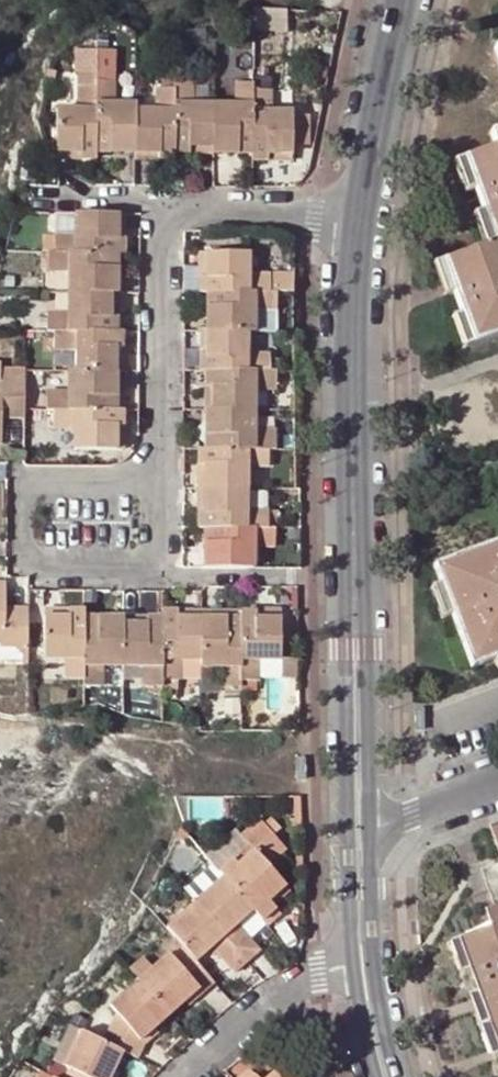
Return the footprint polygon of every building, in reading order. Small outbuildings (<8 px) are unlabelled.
[(261,8),(261,26),(288,26),(288,9),(261,8)] [(215,106),(215,155),(254,156),(255,94),(255,74),(235,73),(234,107),(215,106)] [(137,113),(137,107),(115,106),(115,84),(98,84),(98,91),(98,154),(136,155),(137,113)] [(176,93),(176,155),(215,155),(215,106),(193,105),(193,85),(176,85),(176,93)] [(98,154),(98,91),(80,91),(80,113),(56,113),(57,161),(97,162),(98,154)] [(176,155),(176,93),(157,93),(157,113),(137,113),(136,155),(136,162),(176,162),(176,155)] [(254,156),(254,163),(292,163),(294,118),(270,118),(270,95),(255,94),(254,156)] [(466,160),(477,192),(486,215),(497,245),(488,248),(445,264),(456,295),(464,316),(475,347),(497,339),(497,149),(466,160)] [(468,195),(477,192),(466,160),(457,164),(468,195)] [(78,235),(54,235),(42,235),(42,253),(46,253),(118,254),(125,254),(126,215),(78,214),(78,235)] [(54,214),(54,235),(78,235),(78,214),(54,214)] [(477,218),(488,248),(497,245),(486,215),(477,218)] [(202,249),(202,268),(201,293),(207,293),(277,294),(291,294),(295,294),(296,275),(248,275),(250,251),(202,249)] [(70,293),(118,294),(118,254),(46,253),(47,271),(69,270),(70,293)] [(447,298),(456,295),(445,264),(436,268),(447,298)] [(201,293),(202,268),(186,267),(185,293),(201,293)] [(54,332),(118,332),(118,294),(70,293),(70,315),(46,315),(47,332),(54,332)] [(254,333),(254,309),(277,310),(277,300),(277,294),(207,293),(207,332),(248,333),(254,333)] [(254,333),(276,333),(277,310),(254,309),(254,333)] [(467,351),(475,347),(464,316),(455,319),(467,351)] [(54,351),(77,351),(77,372),(118,372),(124,372),(124,332),(118,332),(54,332),(54,351)] [(207,332),(200,332),(200,372),(207,372),(269,373),(269,354),(248,354),(248,333),(207,332)] [(27,385),(27,372),(27,368),(0,367),(0,385),(27,385)] [(68,394),(45,393),(45,411),(54,411),(117,411),(118,372),(77,372),(69,372),(68,394)] [(269,373),(207,372),(207,412),(254,412),(253,390),(276,390),(275,373),(269,373)] [(4,411),(26,411),(27,385),(0,385),(0,444),(4,444),(4,418),(4,411)] [(117,411),(54,411),(54,429),(77,429),(77,452),(122,452),(122,411),(117,411)] [(275,433),(254,434),(254,412),(207,412),(207,451),(269,451),(276,451),(275,433)] [(207,451),(200,451),(199,491),(247,491),(247,469),(269,469),(269,451),(207,451)] [(268,515),(246,514),(247,491),(199,491),(198,530),(206,530),(268,531),(268,515)] [(268,531),(206,530),(205,569),(253,569),(253,549),(275,549),(274,531),(268,531)] [(443,588),(454,618),(473,670),(497,661),(497,545),(436,568),(443,588)] [(0,585),(0,642),(7,642),(7,647),(29,647),(28,616),(8,616),(8,607),(7,585),(0,585)] [(445,621),(454,618),(443,588),(434,591),(445,621)] [(28,607),(8,607),(8,616),(28,616),(28,607)] [(85,618),(85,610),(45,610),(47,659),(68,659),(69,682),(85,682),(85,618)] [(164,683),(177,683),(183,682),(182,661),(203,660),(204,621),(204,611),(164,611),(164,620),(164,683)] [(204,611),(204,621),(243,621),(243,612),(204,611)] [(282,662),(283,612),(243,612),(243,621),(242,683),(258,683),(258,662),(282,662)] [(124,669),(124,619),(85,618),(85,682),(85,688),(104,688),(104,668),(124,669)] [(124,669),(146,669),(146,689),(164,690),(164,683),(164,620),(124,619),(124,669)] [(242,683),(243,621),(204,621),(203,660),(203,667),(225,667),(225,689),(242,689),(242,683)] [(0,642),(0,662),(29,662),(29,647),(7,647),(7,642),(0,642)] [(177,693),(177,683),(164,683),(164,690),(164,693),(177,693)] [(164,690),(146,689),(146,695),(163,700),(164,693),(164,690)] [(229,862),(234,867),(254,849),(249,844),(229,862)] [(284,886),(254,849),(234,867),(223,877),(254,912),(268,928),(281,915),(268,900),(284,886)] [(211,864),(197,877),(208,890),(223,877),(211,864)] [(484,874),(497,914),(490,917),(496,933),(465,944),(476,973),(484,997),(497,1034),(497,869),(484,874)] [(254,912),(223,877),(208,890),(194,903),(247,963),(260,952),(238,927),(254,912)] [(247,963),(194,903),(166,929),(185,950),(197,964),(212,950),(235,974),(247,963)] [(466,976),(476,973),(465,944),(456,947),(466,976)] [(198,988),(204,994),(215,984),(197,964),(185,950),(172,961),(166,955),(152,968),(137,980),(170,1016),(186,1001),(198,988)] [(137,980),(152,968),(141,956),(127,969),(137,980)] [(140,1042),(153,1031),(170,1016),(137,980),(109,1007),(114,1013),(99,1041),(121,1052),(138,1060),(144,1047),(140,1042)] [(191,1007),(204,994),(198,988),(186,1001),(191,1007)] [(497,1060),(497,1034),(484,997),(475,1000),(497,1060)] [(49,1061),(61,1067),(78,1031),(66,1026),(49,1061)] [(111,1074),(121,1052),(99,1041),(78,1031),(61,1067),(71,1072),(69,1076),(110,1076),(111,1074)] [(158,1037),(153,1031),(140,1042),(144,1047),(158,1037)]
